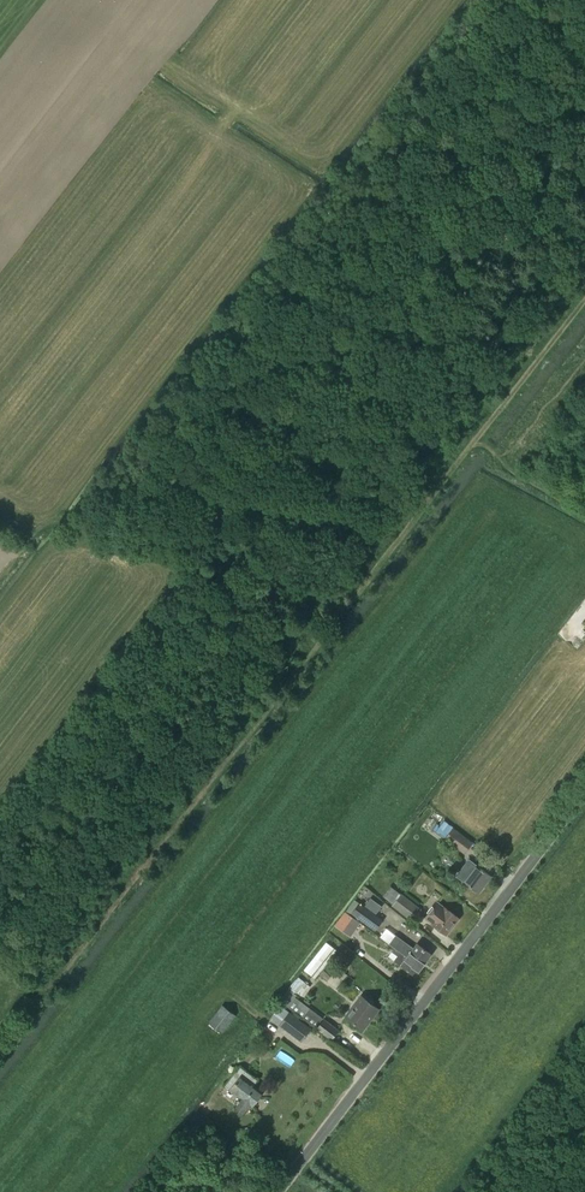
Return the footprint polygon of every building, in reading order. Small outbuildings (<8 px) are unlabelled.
[(434,831),(442,838),(453,823),(445,817),(434,831)] [(465,854),(473,842),(453,827),(444,839),(465,854)] [(468,859),(456,875),(479,893),(491,876),(468,859)] [(412,921),(422,909),(401,893),(391,906),(412,921)] [(437,901),(424,917),(446,935),(459,918),(437,901)] [(370,910),(359,902),(351,913),(375,930),(383,920),(376,914),(380,908),(375,904),(370,910)] [(345,911),(335,925),(351,936),(361,922),(345,911)] [(413,947),(396,934),(389,943),(394,947),(414,961),(413,962),(417,965),(419,963),(423,966),(432,954),(417,943),(413,947)] [(304,969),(311,976),(312,975),(315,978),(338,951),(334,948),(326,941),(304,969)] [(414,961),(394,947),(392,951),(397,956),(394,960),(416,976),(423,966),(419,963),(417,965),(413,962),(414,961)] [(339,967),(331,976),(324,970),(320,974),(335,988),(347,974),(339,967)] [(298,976),(279,1000),(288,1006),(315,1027),(323,1017),(295,996),(296,995),(294,993),(296,991),(302,996),(310,986),(298,976)] [(361,995),(345,1015),(363,1029),(379,1009),(361,995)] [(223,1005),(209,1022),(223,1033),(236,1015),(223,1005)] [(281,1005),(271,1017),(279,1024),(301,1041),(312,1028),(289,1011),(281,1005)] [(324,1019),(317,1028),(331,1039),(338,1030),(324,1019)] [(261,1095),(263,1092),(249,1080),(253,1076),(241,1067),(238,1071),(237,1071),(225,1085),(237,1095),(244,1100),(237,1108),(244,1114),(250,1106),(251,1107),(261,1095)]
